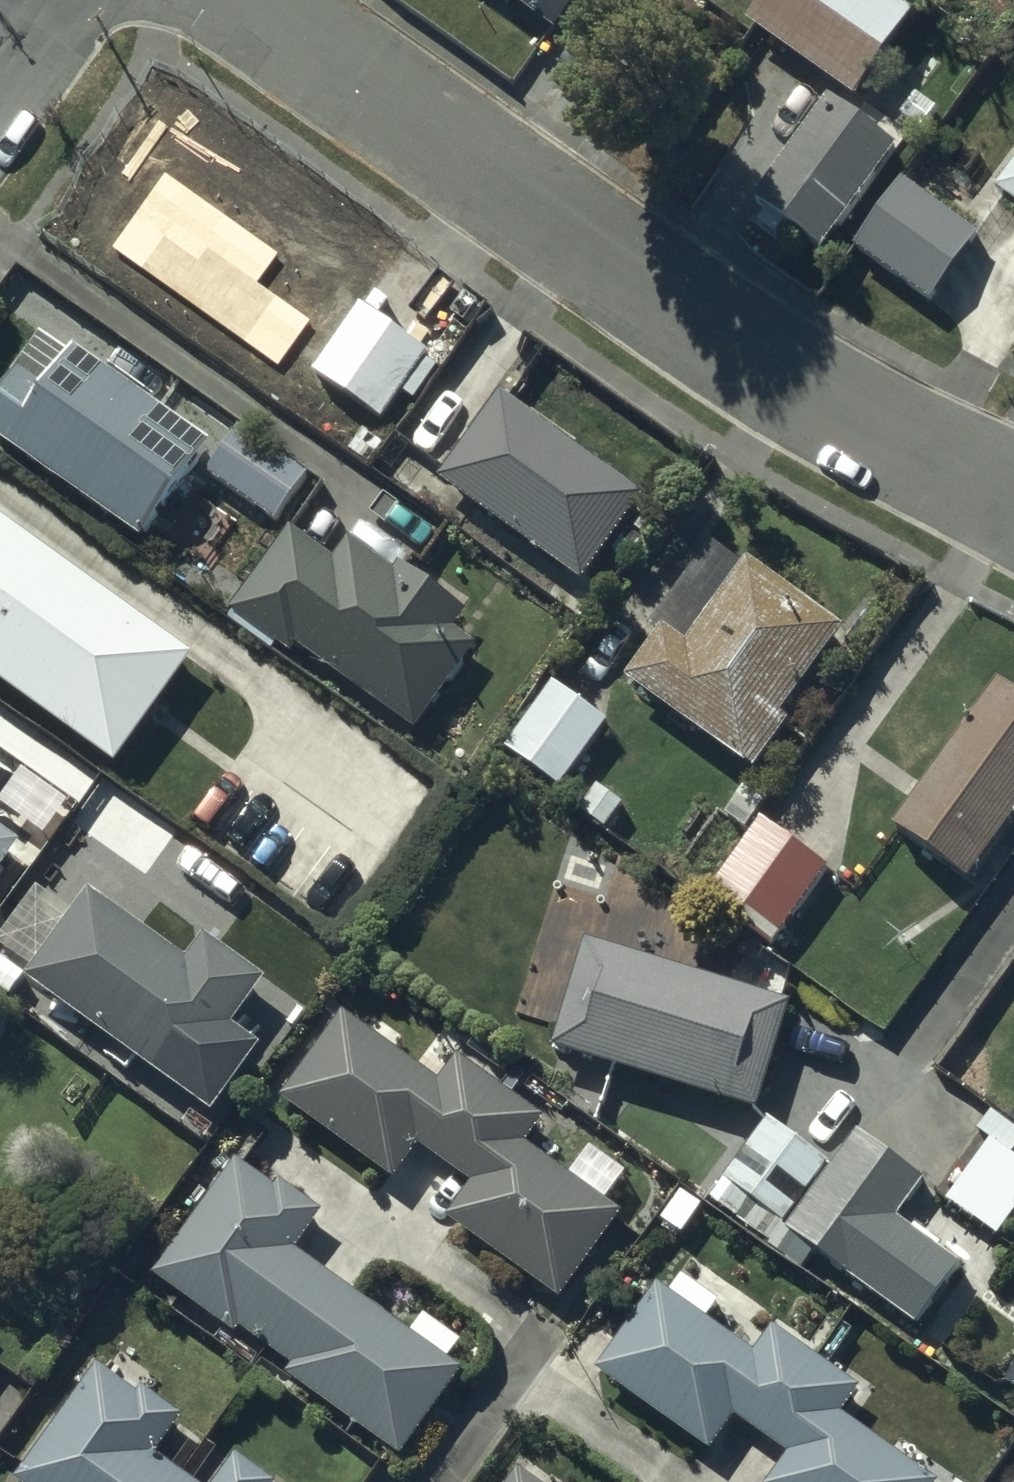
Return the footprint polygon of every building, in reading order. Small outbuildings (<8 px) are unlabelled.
[(748,34),(856,110),(913,28),(873,0),(772,0),(748,34)] [(828,116),(756,218),(824,266),(896,164),(828,116)] [(995,201),(1013,216),(1013,176),(995,201)] [(188,193),(120,290),(267,394),(280,374),(289,380),(302,361),(291,353),(332,295),(255,240),(265,226),(231,202),(221,216),(188,193)] [(923,204),(874,271),(927,311),(977,243),(923,204)] [(364,312),(314,381),(381,430),(402,402),(411,409),(438,372),(427,363),(429,359),(364,312)] [(477,339),(383,463),(576,604),(668,478),(477,339)] [(0,404),(0,454),(141,554),(210,457),(75,362),(72,366),(42,345),(0,404)] [(240,438),(208,484),(276,532),(308,486),(240,438)] [(115,776),(192,667),(0,531),(0,694),(115,776)] [(289,539),(230,623),(290,665),(296,656),(415,739),(475,653),(456,639),(466,624),(457,617),(469,599),(424,567),(412,584),(401,576),(397,582),(349,549),(334,571),(289,539)] [(709,560),(655,634),(665,642),(627,693),(751,784),(788,733),(783,729),(844,645),(747,575),(742,583),(709,560)] [(894,841),(965,893),(1013,827),(1013,703),(1001,694),(894,841)] [(103,799),(63,853),(82,867),(74,877),(159,940),(213,867),(127,804),(121,812),(103,799)] [(763,833),(716,895),(779,942),(825,879),(763,833)] [(21,855),(0,840),(0,884),(21,855)] [(193,950),(166,988),(148,974),(101,1039),(199,1109),(232,1063),(275,1008),(193,950)] [(587,955),(555,1064),(760,1124),(792,1016),(587,955)] [(13,1023),(0,1014),(0,1042),(13,1023)] [(342,1023),(279,1111),(393,1192),(417,1158),(468,1194),(443,1229),(557,1310),(618,1224),(526,1157),(543,1133),(454,1070),(438,1092),(342,1023)] [(972,1179),(1008,1205),(1013,1198),(1013,1138),(990,1120),(976,1140),(992,1151),(972,1179)] [(815,1262),(914,1336),(959,1276),(897,1229),(925,1192),(856,1141),(829,1177),(769,1131),(712,1208),(804,1276),(815,1262)] [(237,1172),(153,1289),(236,1348),(240,1343),(291,1379),(285,1386),(399,1469),(460,1384),(294,1264),(322,1225),(281,1195),(277,1201),(237,1172)] [(596,1384),(708,1463),(733,1428),(787,1467),(776,1481),(916,1481),(840,1427),(860,1399),(774,1338),(755,1364),(659,1295),(596,1384)] [(22,1481),(180,1481),(156,1464),(182,1429),(142,1400),(138,1404),(99,1376),(22,1481)] [(234,1467),(223,1481),(255,1481),(234,1467)]
